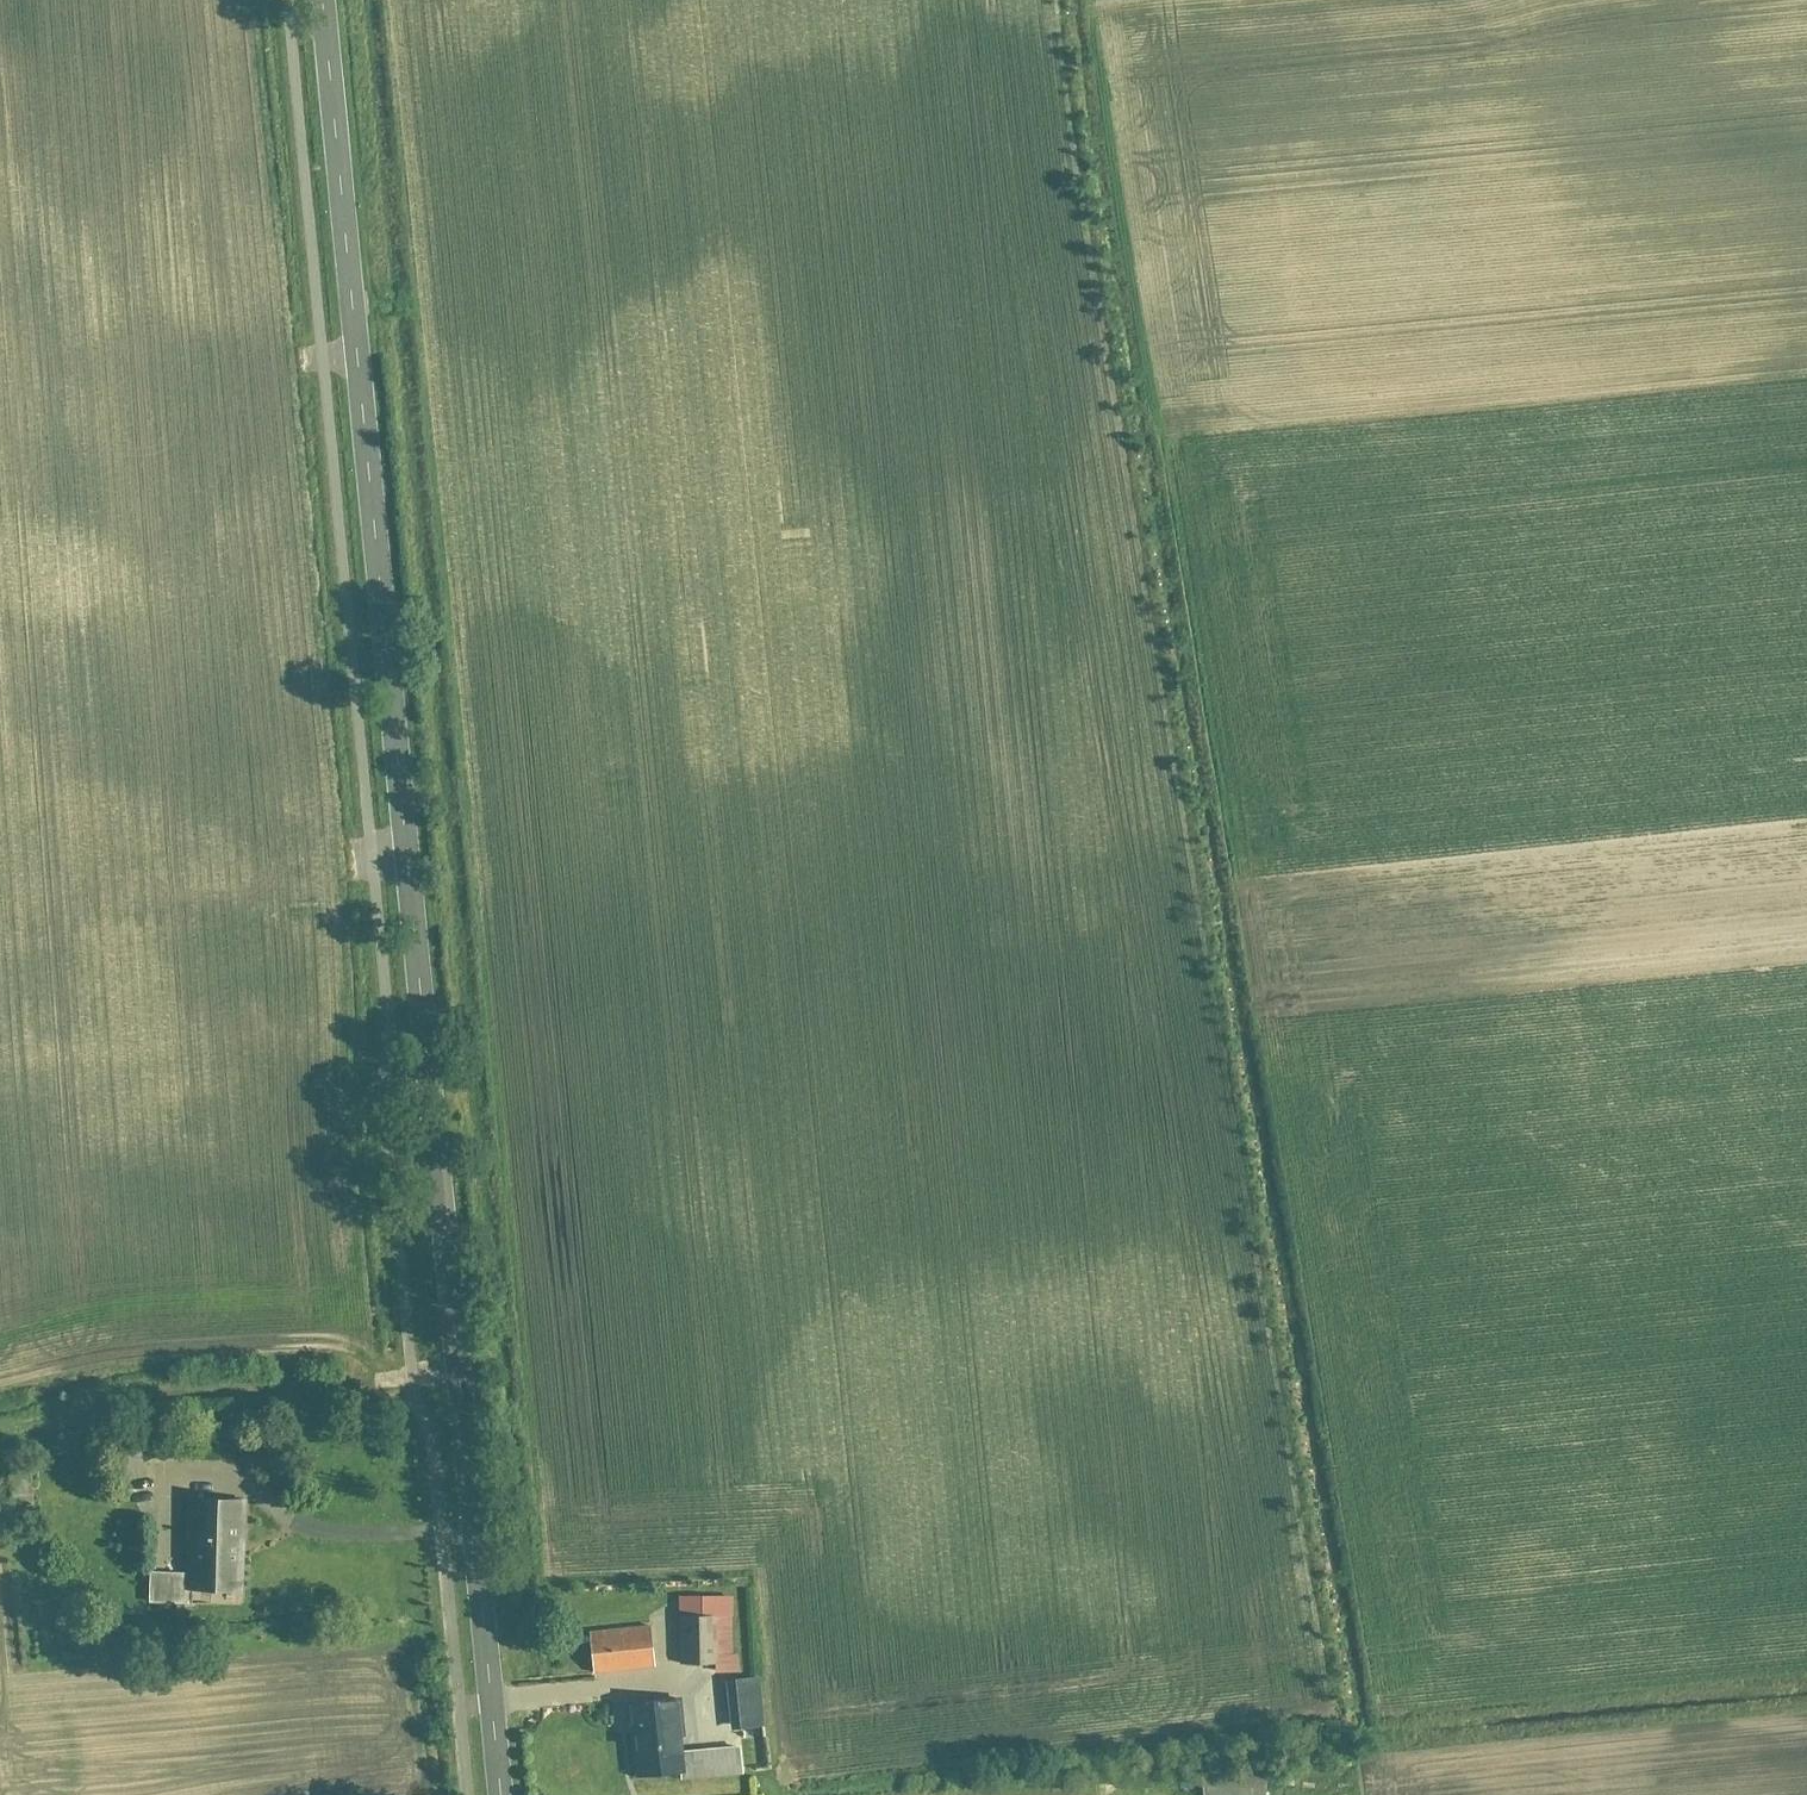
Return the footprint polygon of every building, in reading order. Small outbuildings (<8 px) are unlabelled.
[(146,1578),(144,1606),(183,1608),(184,1592),(238,1594),(242,1505),(184,1503),(180,1579),(146,1578)] [(679,1603),(677,1667),(733,1668),(735,1604),(679,1603)] [(586,1638),(589,1672),(648,1667),(645,1634),(586,1638)] [(624,1709),(630,1782),(675,1778),(676,1786),(735,1780),(732,1746),(678,1750),(674,1705),(624,1709)]
